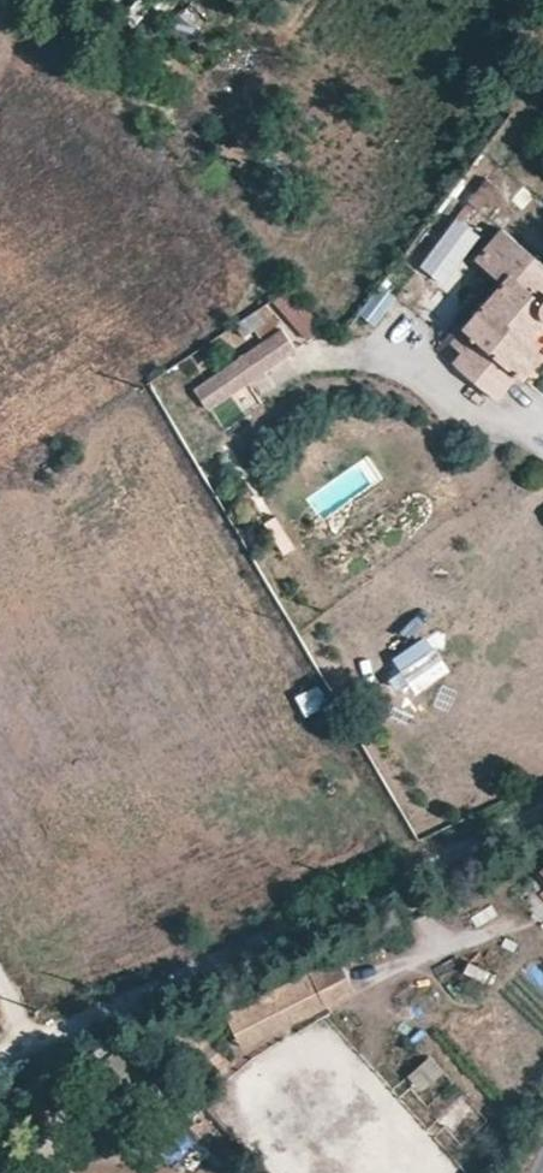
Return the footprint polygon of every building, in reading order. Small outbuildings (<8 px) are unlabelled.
[(173,26),(190,36),(202,16),(185,6),(173,26)] [(482,216),(504,187),(489,175),(468,203),(482,216)] [(523,248),(503,232),(475,261),(499,286),(460,326),(465,331),(453,347),(461,357),(456,366),(498,403),(519,380),(524,382),(542,361),(542,306),(541,308),(538,319),(525,308),(534,297),(530,290),(514,275),(523,248)] [(280,325),(267,304),(238,321),(252,343),(280,325)] [(296,355),(282,333),(190,392),(204,414),(296,355)] [(276,518),(263,526),(283,557),(296,549),(276,518)] [(433,1057),(399,1082),(428,1121),(462,1096),(433,1057)] [(248,1172),(268,1172),(196,1098),(174,1074),(161,1086),(248,1172)] [(32,1087),(3,1102),(12,1118),(39,1102),(32,1087)] [(496,1167),(493,1164),(484,1172),(503,1172),(496,1167)]
